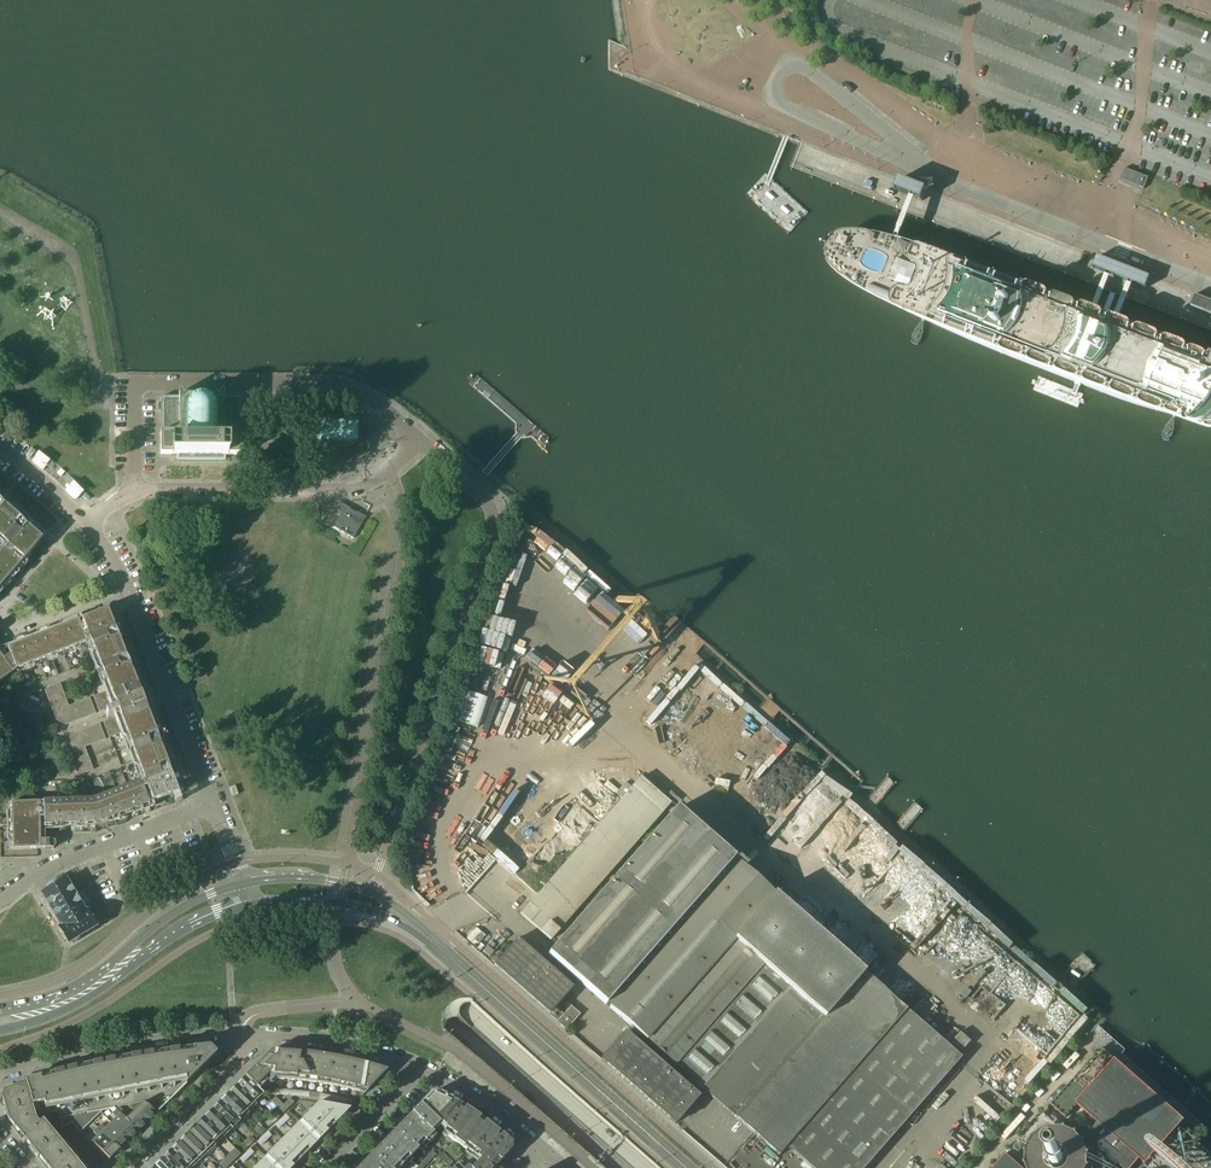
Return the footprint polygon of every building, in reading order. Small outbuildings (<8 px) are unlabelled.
[(1133,184),(1137,174),(1124,169),(1120,179),(1133,184)] [(1143,188),(1143,189),(1148,178),(1147,177),(1147,178),(1137,174),(1133,184),(1143,188)] [(911,184),(899,179),(894,191),(907,196),(921,201),(926,190),(923,189),(911,184)] [(1115,322),(1104,318),(1092,313),(950,259),(919,246),(907,243),(896,240),(884,236),(874,234),(863,233),(855,232),(848,232),(841,232),(834,235),(830,238),(826,243),(824,251),(825,259),(828,265),(832,270),(837,274),(843,279),(853,286),(863,293),(874,299),(883,302),(894,308),(925,321),(1079,383),(1188,425),(1200,429),(1210,432),(1210,359),(1199,354),(1115,322)] [(1145,289),(1150,277),(1118,265),(1097,257),(1092,268),(1108,274),(1118,278),(1121,279),(1131,283),(1145,289)] [(1189,306),(1210,315),(1210,301),(1194,295),(1189,306)] [(241,431),(241,410),(241,397),(161,397),(161,431),(160,432),(159,432),(159,433),(159,434),(160,434),(164,434),(164,440),(163,440),(162,440),(161,441),(161,442),(161,455),(171,455),(171,456),(178,456),(178,458),(178,461),(223,461),(223,456),(231,456),(232,456),(232,452),(236,452),(239,452),(239,456),(241,456),(241,443),(241,442),(240,442),(240,441),(239,441),(237,441),(237,434),(242,434),(243,434),(243,433),(242,433),(241,432),(241,431)] [(311,419),(305,419),(304,419),(303,419),(303,420),(302,420),(302,421),(302,439),(303,440),(303,441),(304,441),(305,441),(311,441),(311,443),(321,443),(321,450),(322,451),(322,452),(322,453),(323,453),(323,454),(324,455),(325,455),(326,455),(327,455),(328,455),(329,455),(329,454),(330,454),(330,453),(331,453),(331,452),(331,450),(331,449),(335,449),(352,449),(352,452),(354,452),(356,452),(357,451),(359,450),(360,449),(361,447),(362,446),(362,444),(362,442),(362,441),(359,440),(359,430),(359,419),(357,419),(357,417),(311,417),(311,419)] [(30,448),(25,455),(30,459),(35,452),(30,448)] [(363,515),(337,500),(336,502),(337,515),(331,525),(351,536),(363,515)] [(0,502),(0,539),(7,545),(24,560),(42,539),(0,502)] [(588,603),(604,583),(530,522),(514,541),(588,603)] [(24,560),(7,545),(4,548),(3,548),(0,552),(0,588),(24,560)] [(178,792),(129,665),(108,609),(82,619),(89,640),(109,690),(115,706),(104,710),(108,720),(119,716),(125,731),(144,781),(153,802),(178,792)] [(63,652),(86,643),(85,641),(89,640),(82,619),(7,648),(10,654),(4,659),(0,654),(0,682),(16,670),(63,652)] [(60,684),(44,690),(56,720),(66,725),(95,713),(89,698),(68,706),(60,684)] [(109,690),(94,696),(93,696),(99,712),(104,710),(115,706),(109,690)] [(462,690),(452,719),(477,728),(487,699),(462,690)] [(36,693),(28,696),(29,699),(39,703),(42,702),(39,694),(36,693)] [(119,716),(108,720),(103,722),(109,737),(125,731),(119,716)] [(70,735),(66,744),(78,775),(93,769),(84,747),(105,739),(99,724),(70,735)] [(726,801),(747,817),(751,813),(755,816),(760,810),(763,813),(787,783),(769,769),(780,755),(784,758),(794,745),(779,733),(726,801)] [(626,767),(616,777),(629,789),(638,779),(626,767)] [(520,914),(550,941),(671,804),(640,777),(520,914)] [(101,822),(125,813),(153,802),(144,781),(140,782),(93,800),(11,803),(13,850),(41,849),(40,840),(40,818),(44,818),(44,825),(94,823),(101,822)] [(235,786),(229,788),(232,796),(238,794),(235,786)] [(737,862),(676,809),(548,955),(607,1006),(607,1005),(610,1008),(738,862),(737,862)] [(55,846),(55,842),(53,840),(40,840),(41,849),(53,848),(55,846)] [(909,936),(919,947),(963,903),(903,844),(843,904),(861,922),(866,917),(885,936),(892,929),(904,941),(909,936)] [(610,1008),(611,1008),(610,1009),(676,1068),(677,1067),(779,1156),(786,1147),(811,1167),(864,1167),(961,1058),(738,862),(610,1008)] [(85,913),(81,907),(87,903),(82,895),(77,898),(76,897),(75,897),(65,881),(57,886),(55,881),(48,885),(51,889),(43,894),(62,927),(85,913)] [(961,904),(922,948),(964,985),(988,957),(981,951),(984,946),(982,944),(985,940),(977,934),(988,922),(976,912),(973,915),(961,904)] [(69,941),(95,925),(87,912),(85,913),(62,927),(60,928),(69,941)] [(549,1015),(560,1003),(573,988),(517,939),(493,966),(549,1015)] [(557,1022),(568,1010),(560,1003),(549,1015),(557,1022)] [(566,1030),(579,1015),(570,1007),(568,1010),(557,1022),(566,1030)] [(625,1032),(601,1060),(674,1124),(699,1097),(625,1032)] [(959,1032),(950,1043),(960,1052),(970,1042),(959,1032)] [(210,1047),(180,1050),(165,1051),(151,1053),(137,1056),(123,1058),(109,1061),(95,1063),(81,1067),(67,1070),(53,1073),(25,1081),(26,1083),(32,1105),(44,1103),(45,1108),(46,1108),(46,1106),(58,1103),(59,1108),(60,1107),(59,1103),(70,1101),(72,1106),(73,1106),(72,1100),(83,1098),(84,1104),(85,1104),(84,1098),(96,1096),(97,1101),(98,1101),(97,1095),(109,1093),(110,1099),(111,1098),(110,1093),(122,1090),(123,1096),(124,1096),(123,1090),(134,1088),(135,1093),(137,1093),(135,1088),(147,1085),(148,1091),(149,1091),(148,1085),(160,1083),(161,1088),(162,1088),(161,1083),(173,1080),(174,1086),(175,1086),(174,1080),(185,1078),(189,1081),(217,1053),(210,1047)] [(1051,1105),(1065,1118),(1077,1105),(1077,1106),(1078,1105),(1090,1116),(1087,1120),(1095,1127),(1093,1131),(1088,1127),(1080,1132),(1076,1140),(1096,1157),(1108,1167),(1115,1167),(1118,1165),(1122,1167),(1132,1167),(1139,1160),(1145,1165),(1184,1121),(1101,1048),(1051,1105)] [(292,1051),(278,1050),(272,1050),(246,1076),(259,1090),(270,1079),(284,1079),(296,1080),(306,1081),(316,1083),(327,1085),(336,1086),(353,1090),(365,1093),(387,1070),(375,1066),(360,1062),(342,1058),(335,1057),(321,1054),(314,1053),(300,1052),(292,1051)] [(246,1076),(238,1083),(258,1104),(266,1096),(259,1090),(246,1076)] [(36,1120),(33,1109),(32,1105),(26,1083),(5,1089),(2,1098),(3,1102),(2,1103),(6,1116),(7,1115),(8,1120),(22,1137),(39,1123),(36,1120)] [(238,1083),(230,1091),(250,1112),(258,1104),(238,1083)] [(230,1091),(221,1100),(241,1119),(250,1112),(230,1091)] [(452,1100),(437,1092),(432,1093),(421,1104),(438,1121),(447,1108),(452,1100)] [(334,1096),(315,1093),(314,1098),(331,1101),(333,1101),(334,1096)] [(275,1096),(271,1101),(283,1113),(294,1102),(290,1098),(283,1104),(275,1096)] [(351,1100),(334,1096),(333,1101),(350,1105),(351,1100)] [(221,1100),(213,1108),(233,1128),(241,1119),(221,1100)] [(462,1106),(452,1100),(447,1108),(456,1115),(462,1106)] [(134,1111),(126,1119),(137,1129),(138,1131),(156,1113),(144,1101),(134,1111)] [(319,1102),(300,1122),(283,1139),(302,1158),(338,1121),(319,1102)] [(351,1108),(330,1104),(319,1102),(338,1121),(351,1108)] [(421,1104),(413,1113),(432,1131),(438,1121),(421,1104)] [(476,1115),(467,1109),(462,1106),(456,1115),(446,1129),(444,1133),(479,1159),(501,1134),(493,1128),(484,1121),(476,1115)] [(213,1108),(205,1116),(225,1136),(233,1128),(213,1108)] [(456,1115),(447,1108),(438,1121),(446,1129),(456,1115)] [(137,1129),(126,1119),(116,1109),(112,1113),(116,1117),(111,1122),(128,1141),(130,1139),(138,1131),(137,1129)] [(72,1123),(80,1132),(102,1110),(60,1119),(62,1128),(72,1123)] [(413,1113),(382,1145),(403,1165),(434,1133),(432,1131),(413,1113)] [(286,1115),(281,1120),(284,1123),(289,1118),(286,1115)] [(205,1116),(197,1124),(217,1144),(225,1136),(205,1116)] [(67,1149),(58,1139),(43,1120),(39,1123),(22,1137),(30,1146),(29,1147),(30,1148),(37,1158),(39,1157),(46,1166),(67,1149)] [(284,1123),(281,1120),(275,1125),(279,1128),(284,1123)] [(128,1141),(111,1122),(105,1128),(101,1124),(97,1128),(119,1150),(128,1141)] [(217,1144),(197,1124),(189,1132),(208,1152),(217,1144)] [(261,1127),(256,1132),(259,1135),(264,1131),(261,1127)] [(119,1150),(97,1128),(93,1132),(97,1136),(91,1141),(109,1159),(119,1150)] [(189,1132),(181,1140),(200,1160),(208,1152),(189,1132)] [(268,1132),(263,1137),(266,1140),(271,1135),(268,1132)] [(479,1159),(480,1160),(472,1167),(494,1167),(512,1150),(511,1143),(501,1134),(479,1159)] [(251,1136),(246,1141),(250,1145),(255,1140),(251,1136)] [(266,1140),(263,1137),(257,1142),(261,1146),(266,1140)] [(274,1148),(254,1167),(292,1167),(302,1158),(283,1139),(274,1148)] [(172,1148),(192,1167),(200,1160),(181,1140),(172,1148)] [(456,1162),(463,1155),(459,1151),(456,1154),(445,1144),(442,1148),(456,1162)] [(359,1167),(400,1167),(403,1165),(382,1145),(359,1167)] [(164,1156),(176,1167),(192,1167),(172,1148),(164,1156)] [(82,1167),(67,1149),(46,1166),(48,1167),(82,1167)] [(250,1149),(245,1154),(249,1157),(254,1153),(250,1149)] [(437,1154),(433,1151),(417,1167),(412,1162),(407,1167),(408,1167),(423,1167),(437,1154)] [(450,1166),(453,1162),(443,1152),(439,1156),(450,1166)] [(245,1154),(240,1159),(243,1163),(249,1157),(245,1154)] [(156,1165),(159,1167),(176,1167),(164,1156),(156,1165)]
